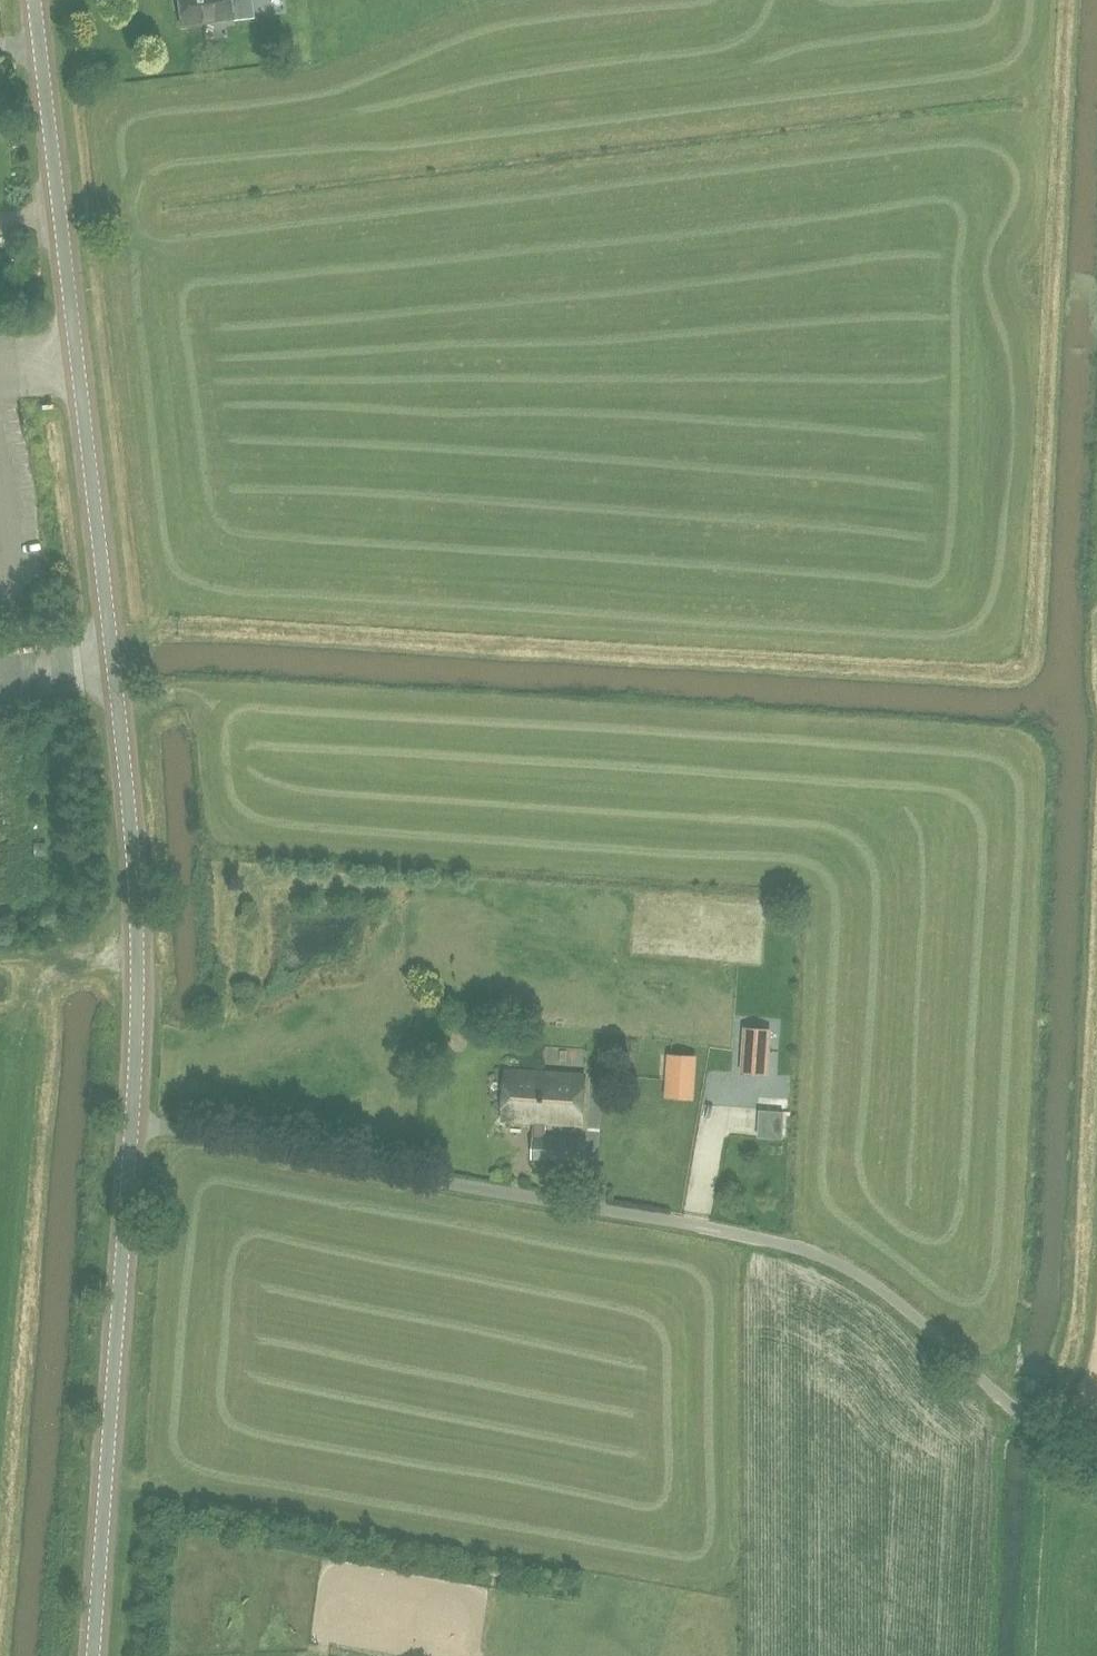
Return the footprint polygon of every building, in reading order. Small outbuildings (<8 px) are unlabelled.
[(232,19),(230,0),(178,0),(181,25),(232,19)] [(766,1075),(769,1029),(746,1028),(743,1073),(766,1075)] [(670,1080),(687,1081),(688,1056),(671,1055),(670,1080)] [(583,1125),(586,1074),(506,1068),(503,1120),(535,1122),(532,1158),(581,1161),(582,1139),(546,1136),(547,1123),(583,1125)]
